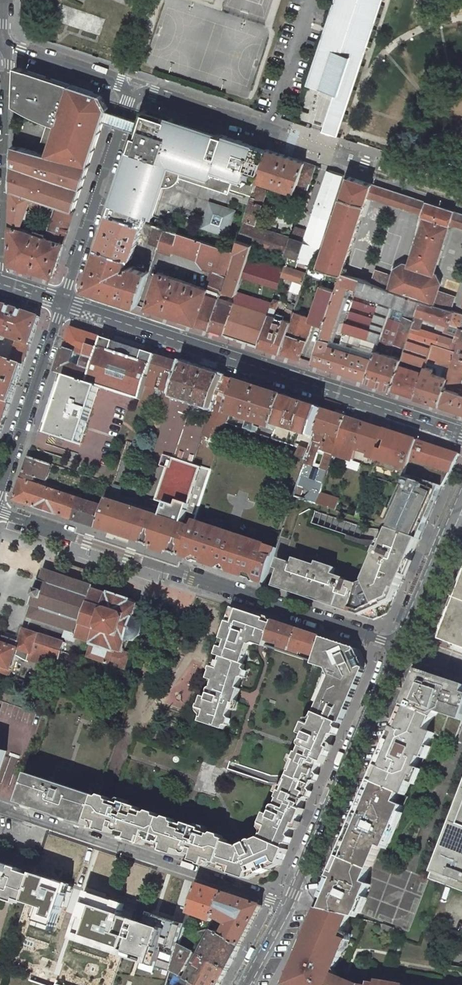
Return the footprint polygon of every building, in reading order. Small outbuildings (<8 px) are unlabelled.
[(222,11),(260,22),(266,0),(225,0),(222,11)] [(348,98),(380,0),(336,0),(308,85),(336,94),(342,96),(348,98)] [(47,126),(42,140),(49,143),(47,147),(40,145),(38,151),(13,145),(11,190),(74,211),(103,123),(105,117),(108,109),(101,94),(51,78),(50,81),(45,80),(46,76),(19,67),(16,70),(14,110),(22,115),(31,119),(37,122),(47,126)] [(335,135),(348,98),(342,96),(336,94),(324,131),(335,135)] [(136,134),(122,175),(113,203),(111,211),(131,218),(144,222),(147,223),(160,184),(162,185),(165,186),(168,186),(172,187),(177,186),(179,183),(181,179),(182,176),(182,174),(182,171),(181,169),(180,167),(181,167),(186,166),(189,165),(193,165),(197,165),(200,166),(206,167),(210,169),(212,171),(209,183),(253,196),(255,188),(257,182),(264,160),(248,155),(251,146),(249,145),(245,143),(242,142),(242,141),(217,133),(214,142),(150,121),(149,125),(140,122),(138,128),(136,134)] [(316,165),(268,150),(264,160),(257,182),(305,198),(316,165)] [(343,175),(326,169),(315,203),(306,227),(301,226),(295,224),(291,235),(257,225),(258,223),(266,192),(255,188),(253,196),(239,239),(253,243),(289,255),(311,262),(314,263),(343,175)] [(372,184),(350,177),(320,265),(326,267),(329,268),(342,272),(343,273),(368,195),(372,184)] [(368,195),(424,213),(428,202),(400,193),(372,184),(368,195)] [(11,190),(9,263),(11,264),(53,277),(74,211),(11,190)] [(424,218),(409,265),(404,263),(395,269),(393,276),(380,271),(375,274),(372,283),(390,289),(397,291),(421,300),(433,304),(450,310),(454,301),(451,295),(438,290),(441,282),(436,273),(434,273),(450,222),(454,211),(428,202),(424,213),(423,218),(424,218)] [(203,227),(226,234),(234,212),(211,204),(203,227)] [(111,211),(99,247),(129,257),(132,258),(144,222),(131,218),(111,211)] [(454,211),(450,222),(461,226),(461,214),(454,211)] [(163,228),(152,225),(151,229),(154,230),(149,243),(157,246),(163,228)] [(158,272),(146,307),(147,308),(210,328),(217,304),(219,299),(222,291),(234,252),(163,228),(157,246),(156,250),(171,255),(172,252),(198,260),(204,268),(211,271),(206,288),(158,272)] [(253,243),(239,239),(235,249),(241,251),(228,290),(237,293),(243,274),(248,257),(253,243)] [(85,287),(138,304),(149,271),(133,266),(126,268),(126,264),(129,257),(99,247),(85,287)] [(311,262),(289,255),(286,266),(285,269),(283,275),(293,278),(290,289),(300,293),(307,273),(311,262)] [(285,269),(248,257),(243,274),(279,286),(283,275),(285,269)] [(294,310),(280,351),(300,358),(312,322),(324,325),(342,272),(329,268),(326,267),(310,316),(294,310)] [(343,273),(342,272),(324,325),(312,362),(367,380),(397,291),(390,289),(372,283),(343,273)] [(222,291),(219,299),(227,301),(229,297),(226,296),(227,293),(222,291)] [(397,291),(367,380),(392,388),(400,364),(401,359),(402,358),(392,355),(396,343),(405,347),(409,336),(421,300),(397,291)] [(269,314),(259,344),(280,351),(294,310),(287,308),(283,319),(274,316),(280,299),(275,298),(271,309),(269,314)] [(459,352),(461,344),(461,314),(450,310),(433,304),(421,300),(409,336),(433,344),(456,351),(459,352)] [(24,365),(31,345),(40,317),(0,303),(0,339),(3,341),(5,337),(19,342),(13,362),(24,365)] [(231,308),(224,333),(259,344),(269,314),(271,309),(261,305),(259,311),(233,303),(231,308)] [(217,304),(210,328),(224,333),(231,308),(217,304)] [(103,338),(72,328),(57,373),(69,377),(79,380),(83,368),(73,364),(76,353),(89,357),(85,368),(93,371),(103,338)] [(433,344),(409,336),(405,347),(402,358),(401,359),(425,367),(426,366),(426,364),(433,344)] [(100,387),(141,401),(146,385),(150,374),(156,355),(104,338),(103,338),(93,371),(85,368),(83,368),(79,380),(100,387)] [(424,372),(416,396),(439,404),(456,351),(433,344),(426,364),(437,367),(437,374),(433,372),(434,369),(426,366),(425,367),(424,372)] [(439,404),(456,409),(461,411),(461,390),(461,392),(459,391),(461,380),(461,353),(459,352),(456,351),(439,404)] [(185,364),(156,355),(150,374),(146,385),(155,388),(156,388),(159,377),(172,381),(178,383),(185,364)] [(11,404),(24,365),(13,362),(0,357),(0,400),(11,404)] [(222,377),(185,364),(178,383),(174,397),(211,409),(212,407),(222,377)] [(424,372),(400,364),(392,388),(416,396),(424,372)] [(79,380),(69,377),(50,434),(81,445),(100,387),(79,380)] [(240,382),(222,377),(212,407),(230,413),(240,382)] [(178,383),(172,381),(169,389),(166,388),(165,394),(174,397),(178,383)] [(286,398),(240,382),(230,413),(229,415),(248,421),(245,429),(257,434),(259,428),(254,426),(255,423),(275,430),(277,425),(286,398)] [(155,388),(146,385),(141,401),(139,408),(148,410),(155,388)] [(322,409),(286,398),(277,425),(313,437),(315,431),(322,409)] [(11,404),(0,400),(0,435),(11,404)] [(207,421),(170,409),(167,417),(156,451),(193,464),(207,421)] [(346,417),(322,409),(315,431),(324,433),(330,435),(325,452),(334,455),(346,417)] [(365,423),(346,417),(334,455),(346,459),(347,458),(353,460),(357,448),(365,423)] [(385,430),(365,423),(357,448),(369,451),(367,457),(375,460),(385,430)] [(418,441),(385,430),(375,460),(369,476),(388,482),(374,523),(394,529),(395,529),(395,530),(420,540),(442,486),(407,475),(418,441)] [(324,433),(315,431),(313,437),(309,451),(306,461),(302,470),(294,497),(318,504),(321,494),(304,488),(313,459),(316,460),(324,433)] [(420,441),(418,441),(407,475),(442,486),(443,487),(460,454),(420,441)] [(218,450),(209,447),(202,467),(211,470),(218,450)] [(299,448),(297,453),(296,457),(306,461),(309,451),(299,448)] [(46,480),(52,465),(29,457),(21,479),(32,483),(34,481),(35,476),(46,480)] [(331,462),(322,459),(315,480),(318,481),(316,489),(322,491),(331,462)] [(202,467),(201,466),(196,485),(205,488),(211,470),(202,467)] [(32,483),(21,479),(14,501),(45,511),(78,522),(99,529),(106,508),(85,501),(58,492),(59,489),(49,486),(48,488),(32,483)] [(102,498),(108,500),(113,485),(106,483),(102,498)] [(340,500),(321,494),(318,504),(336,510),(340,500)] [(192,528),(108,500),(106,508),(99,529),(183,557),(192,528)] [(202,563),(219,569),(221,568),(226,565),(228,570),(229,572),(245,577),(247,573),(255,576),(256,578),(257,581),(265,584),(271,567),(274,557),(276,552),(277,548),(268,545),(267,550),(260,548),(262,543),(209,525),(207,530),(201,528),(203,523),(195,521),(192,528),(183,557),(191,559),(194,558),(196,556),(204,558),(202,563)] [(378,555),(366,581),(359,584),(346,580),(337,608),(369,618),(390,610),(397,594),(404,576),(407,569),(403,567),(406,559),(411,561),(420,540),(395,530),(395,529),(394,529),(388,541),(384,549),(381,548),(377,555),(378,555)] [(311,564),(290,557),(288,561),(274,557),(271,567),(275,568),(269,585),(311,599),(314,592),(325,596),(322,603),(337,608),(346,580),(347,579),(332,574),(334,567),(313,560),(311,564)] [(446,606),(449,608),(437,639),(461,648),(461,568),(446,606)] [(133,599),(109,591),(109,593),(94,588),(94,586),(45,570),(41,582),(40,581),(32,605),(34,605),(30,617),(68,630),(78,633),(77,638),(93,644),(92,645),(93,646),(116,653),(117,649),(124,652),(128,640),(131,641),(133,641),(136,640),(138,639),(140,638),(141,636),(143,634),(143,632),(144,630),(144,628),(144,626),(143,623),(141,621),(140,620),(137,618),(136,617),(140,605),(132,602),(133,599)] [(311,599),(322,603),(325,596),(314,592),(311,599)] [(200,722),(225,729),(233,703),(236,704),(241,687),(238,685),(245,663),(243,662),(249,643),(252,644),(255,642),(266,646),(266,645),(267,640),(274,621),(249,613),(238,609),(236,609),(232,622),(228,621),(226,620),(221,638),(222,639),(225,640),(223,647),(219,646),(218,646),(215,654),(217,655),(222,656),(220,662),(217,669),(215,668),(211,680),(212,680),(206,698),(203,697),(202,696),(198,707),(199,708),(204,709),(205,710),(202,718),(201,718),(200,717),(199,721),(200,722)] [(390,610),(369,618),(374,620),(388,614),(390,610)] [(297,629),(274,621),(267,640),(291,648),(297,629)] [(25,629),(24,629),(20,642),(4,637),(2,642),(0,648),(0,673),(9,676),(18,649),(30,654),(28,659),(55,668),(61,651),(35,642),(38,633),(25,629)] [(321,637),(297,629),(291,648),(315,656),(317,652),(321,637)] [(78,633),(68,630),(65,638),(76,641),(77,638),(78,633)] [(81,648),(38,633),(35,642),(61,651),(78,657),(81,648)] [(325,655),(330,640),(321,637),(317,652),(324,654),(325,655)] [(308,720),(303,732),(309,734),(302,751),(299,750),(297,756),(299,758),(290,779),(312,787),(322,762),(325,763),(331,747),(329,746),(340,722),(342,723),(362,676),(366,668),(356,649),(347,646),(330,640),(325,655),(324,654),(317,652),(315,656),(315,659),(314,661),(313,662),(327,667),(331,674),(317,710),(318,710),(314,722),(308,720)] [(116,653),(93,646),(89,657),(125,670),(130,654),(124,652),(117,649),(116,653)] [(317,908),(322,910),(340,914),(350,917),(356,918),(358,913),(359,914),(363,902),(370,886),(365,884),(380,848),(384,850),(403,807),(395,804),(399,794),(403,796),(412,778),(415,779),(419,770),(416,768),(420,758),(423,759),(434,735),(453,743),(461,718),(461,686),(419,670),(317,908)] [(67,819),(88,826),(91,819),(95,806),(98,797),(66,787),(30,775),(29,778),(28,780),(24,792),(21,803),(39,810),(58,816),(67,819)] [(21,778),(16,790),(24,792),(28,780),(21,778)] [(312,787),(290,779),(289,781),(285,790),(283,789),(279,798),(281,798),(279,805),(303,813),(305,810),(303,809),(311,790),(312,787)] [(427,880),(461,894),(461,790),(427,880)] [(115,829),(132,834),(131,840),(138,843),(139,843),(142,836),(155,841),(162,817),(142,811),(142,809),(125,803),(124,806),(98,797),(95,806),(91,819),(106,824),(104,831),(113,834),(115,829)] [(206,858),(236,868),(233,874),(248,879),(281,864),(288,849),(286,848),(297,824),(298,825),(303,813),(279,805),(274,815),(269,813),(264,824),(271,827),(266,838),(264,837),(243,847),(228,841),(229,840),(204,831),(205,829),(189,824),(188,826),(162,817),(155,841),(171,847),(169,853),(178,856),(180,849),(197,855),(195,862),(202,864),(204,864),(206,858)] [(6,900),(7,897),(26,903),(35,877),(22,872),(23,870),(0,862),(0,898),(6,900)] [(75,934),(90,893),(35,877),(22,916),(75,934)] [(189,913),(211,922),(212,922),(214,918),(224,893),(198,884),(189,913)] [(126,904),(90,893),(75,934),(72,941),(122,956),(134,922),(135,920),(122,917),(126,904)] [(228,924),(222,935),(241,945),(262,906),(262,905),(224,893),(214,918),(228,924)] [(322,910),(317,920),(315,922),(306,942),(307,945),(299,962),(297,963),(288,983),(288,984),(356,984),(340,978),(339,980),(333,977),(331,972),(333,967),(335,967),(343,950),(341,948),(345,940),(341,938),(350,917),(340,914),(322,910)] [(168,977),(184,926),(149,916),(146,926),(134,922),(122,956),(121,961),(168,977)] [(212,932),(200,955),(228,970),(241,945),(222,935),(213,931),(212,932)] [(179,976),(192,951),(179,943),(170,972),(179,976)] [(186,980),(194,984),(196,984),(220,984),(228,970),(200,955),(186,980)] [(185,979),(179,976),(170,972),(168,977),(166,984),(182,984),(185,979)]
